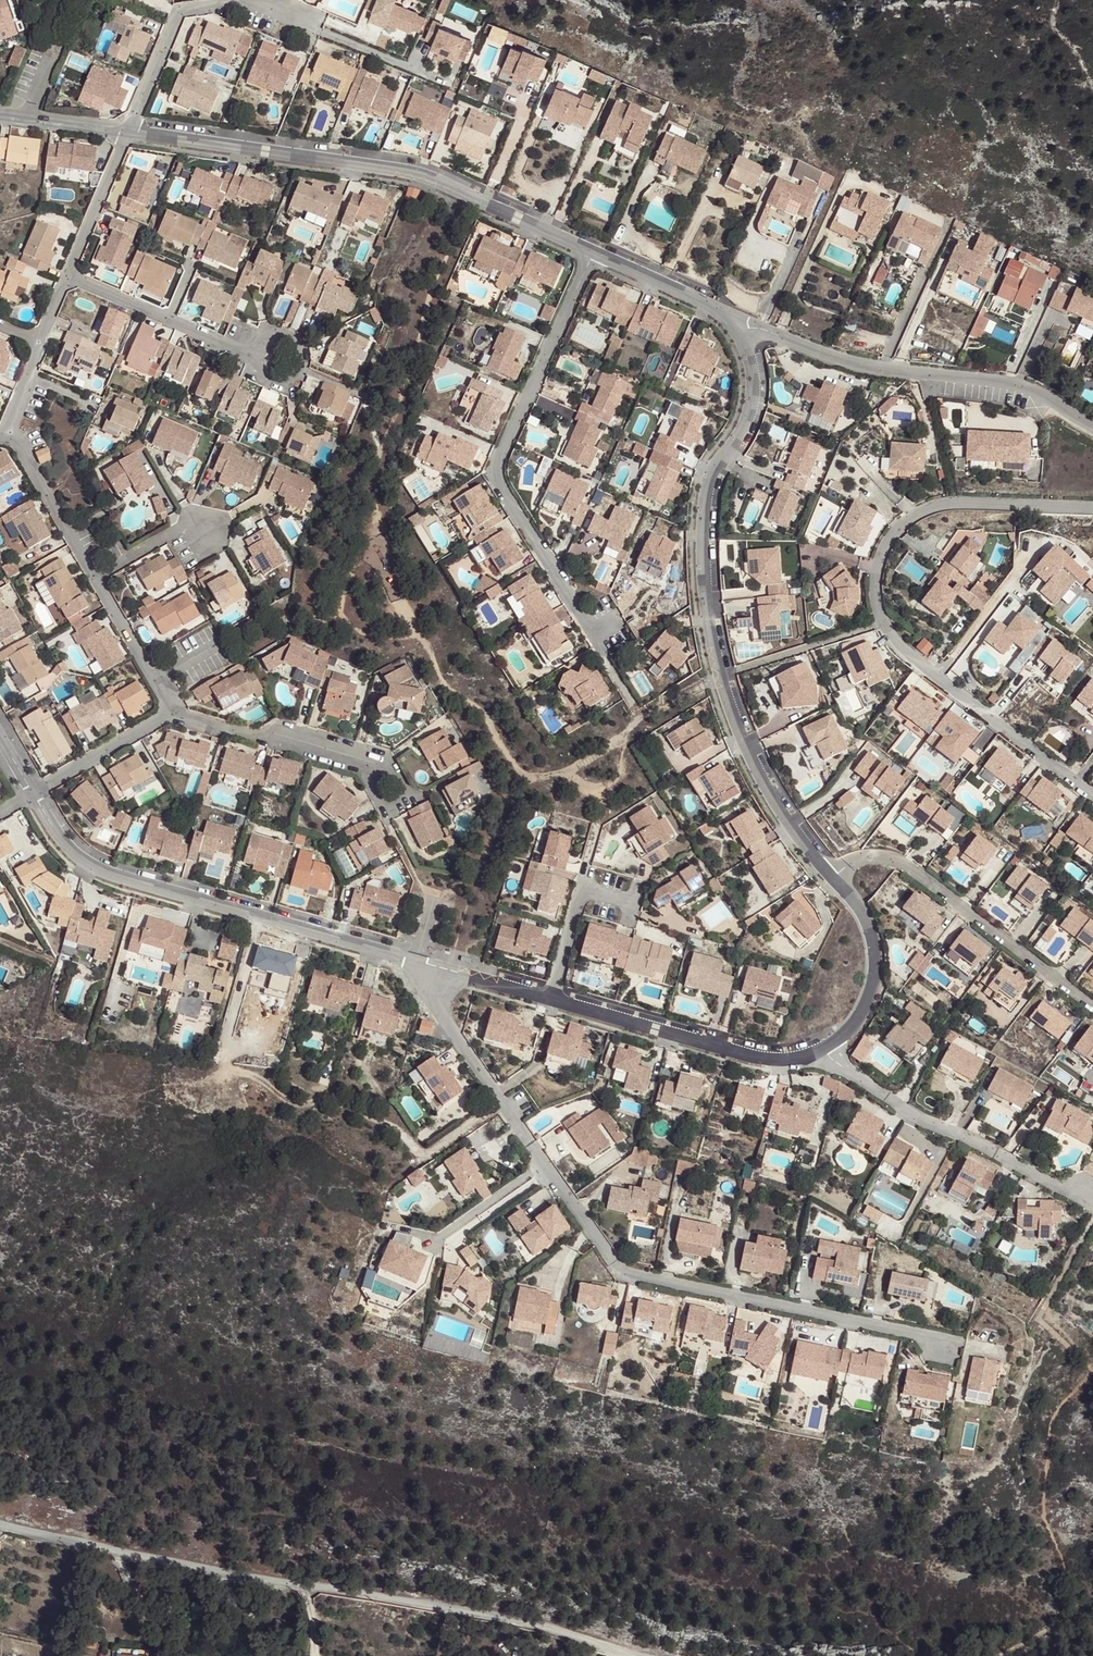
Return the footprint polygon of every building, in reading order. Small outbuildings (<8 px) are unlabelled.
[(8,8),(6,0),(0,0),(0,10),(8,8)] [(368,20),(384,26),(386,22),(396,26),(411,32),(413,26),(418,15),(418,13),(394,3),(395,0),(377,0),(368,20)] [(434,19),(440,21),(448,1),(445,0),(442,0),(434,19)] [(123,16),(113,11),(109,21),(120,25),(123,16)] [(425,18),(418,15),(413,26),(420,30),(425,18)] [(136,32),(140,23),(123,16),(120,25),(127,28),(119,45),(112,43),(107,56),(126,64),(129,56),(131,51),(135,53),(143,56),(151,38),(136,32)] [(443,24),(433,20),(425,39),(434,42),(431,48),(456,59),(459,53),(465,56),(473,37),(466,34),(465,37),(441,28),(443,24)] [(394,31),(396,26),(386,22),(384,26),(394,31)] [(237,49),(247,54),(253,39),(233,30),(232,33),(223,29),(208,23),(205,30),(196,25),(188,45),(194,47),(198,49),(200,45),(233,59),(237,49)] [(111,40),(117,43),(121,36),(105,29),(96,48),(106,52),(111,40)] [(519,35),(509,31),(506,38),(516,42),(519,35)] [(528,39),(519,35),(516,42),(525,46),(528,39)] [(279,48),(264,41),(263,43),(278,49),(279,48)] [(278,49),(263,43),(259,51),(275,58),(278,49)] [(19,69),(26,50),(16,46),(9,65),(19,69)] [(194,47),(190,56),(195,59),(199,50),(194,47)] [(547,60),(523,49),(522,52),(511,47),(501,69),(514,74),(514,72),(527,77),(537,81),(547,60)] [(291,73),(274,66),(275,63),(258,55),(249,78),(269,86),(267,89),(282,95),(291,73)] [(359,71),(320,55),(309,80),(319,84),(333,90),(339,92),(337,99),(346,103),(359,71)] [(205,74),(187,66),(183,76),(179,75),(174,86),(182,89),(177,100),(191,106),(210,114),(220,91),(201,84),(203,79),(205,74)] [(115,77),(102,72),(93,68),(92,67),(82,91),(96,96),(106,100),(104,103),(121,109),(129,92),(120,89),(124,81),(122,80),(115,77)] [(608,74),(592,67),(588,76),(604,83),(608,74)] [(368,72),(359,69),(359,71),(346,103),(343,109),(350,112),(353,106),(355,101),(370,108),(388,115),(397,92),(380,85),(365,79),(368,72)] [(383,78),(368,72),(365,79),(380,85),(383,78)] [(527,77),(514,72),(514,74),(512,79),(525,84),(527,77)] [(218,79),(205,74),(203,79),(216,84),(218,79)] [(269,86),(249,78),(247,81),(267,89),(269,86)] [(333,90),(319,84),(319,87),(332,93),(333,90)] [(182,89),(174,86),(170,95),(178,98),(182,89)] [(581,98),(556,87),(544,113),(561,120),(563,116),(573,120),(575,115),(589,121),(594,109),(590,107),(595,97),(584,92),(581,98)] [(458,95),(447,90),(444,97),(455,102),(458,95)] [(96,96),(82,91),(80,95),(94,101),(96,96)] [(405,107),(411,93),(406,91),(400,105),(405,107)] [(452,110),(414,94),(405,116),(419,122),(435,129),(434,132),(441,136),(452,110)] [(191,106),(177,100),(176,104),(189,109),(191,106)] [(355,101),(353,106),(368,112),(370,108),(355,101)] [(653,119),(640,114),(641,110),(630,104),(628,108),(616,102),(603,131),(617,138),(619,132),(629,136),(626,142),(640,149),(653,119)] [(486,107),(480,104),(478,110),(484,112),(486,107)] [(398,110),(394,109),(389,120),(393,122),(398,110)] [(589,121),(575,115),(573,120),(587,126),(589,121)] [(458,116),(450,136),(458,140),(455,147),(482,157),(495,128),(468,117),(467,120),(458,116)] [(435,129),(419,122),(418,126),(434,132),(435,129)] [(617,138),(603,131),(600,138),(614,144),(617,138)] [(706,151),(666,133),(653,162),(663,166),(666,161),(696,175),(706,151)] [(40,141),(9,137),(9,140),(1,139),(0,144),(0,159),(6,160),(6,162),(25,165),(26,164),(26,160),(37,162),(40,141)] [(640,149),(626,142),(623,148),(637,155),(640,149)] [(74,146),(59,144),(58,147),(49,146),(46,173),(56,174),(56,168),(57,164),(71,166),(70,170),(93,173),(97,149),(79,147),(74,146)] [(764,168),(738,157),(728,178),(742,184),(755,190),(764,168)] [(226,197),(234,176),(226,173),(223,180),(215,177),(215,179),(212,178),(213,176),(196,168),(187,191),(202,197),(215,202),(213,207),(220,210),(226,197)] [(147,207),(158,179),(152,176),(139,171),(133,186),(134,186),(132,191),(131,191),(127,198),(124,197),(121,205),(138,212),(141,204),(145,206),(147,207)] [(835,176),(824,172),(819,185),(818,185),(829,190),(835,176)] [(274,189),(244,176),(243,180),(234,176),(226,197),(235,201),(237,196),(266,208),(274,189)] [(742,184),(728,178),(725,186),(738,193),(742,184)] [(819,185),(804,178),(800,187),(778,178),(773,189),(767,204),(784,211),(790,199),(802,205),(812,209),(818,195),(815,194),(818,185),(819,185)] [(593,185),(586,182),(584,188),(590,191),(593,185)] [(321,192),(311,188),(299,183),(290,204),(328,220),(333,222),(343,197),(334,193),(333,197),(321,192)] [(323,188),(313,183),(311,188),(321,192),(323,188)] [(413,189),(409,188),(405,199),(417,202),(420,191),(413,189)] [(889,204),(866,194),(862,192),(860,197),(851,194),(846,205),(866,214),(864,218),(857,233),(858,233),(873,240),(881,221),(889,204)] [(390,203),(365,193),(363,198),(353,193),(341,223),(352,227),(355,219),(357,215),(365,219),(381,225),(390,203)] [(213,207),(215,202),(202,197),(200,203),(212,209),(213,207)] [(802,205),(790,199),(784,211),(795,216),(796,214),(797,215),(802,205)] [(812,209),(802,205),(797,215),(808,220),(812,209)] [(866,214),(846,205),(844,209),(864,218),(866,214)] [(770,208),(766,206),(758,224),(763,227),(770,208)] [(844,209),(839,207),(833,220),(829,229),(855,241),(858,233),(857,233),(864,218),(844,209)] [(206,229),(167,212),(163,220),(158,233),(173,240),(189,246),(191,243),(198,246),(204,232),(206,229)] [(942,229),(921,220),(916,231),(911,229),(915,219),(902,213),(886,248),(904,257),(910,244),(923,250),(920,255),(929,259),(938,241),(936,241),(942,229)] [(158,233),(163,220),(160,218),(155,232),(158,233)] [(137,229),(113,219),(109,229),(113,230),(106,248),(100,262),(120,271),(137,229)] [(920,222),(915,219),(911,229),(916,231),(920,222)] [(328,236),(333,222),(328,220),(323,234),(328,236)] [(965,225),(956,220),(953,226),(962,231),(965,225)] [(59,232),(37,222),(24,255),(31,258),(28,266),(46,274),(49,266),(46,264),(51,251),(59,232)] [(244,250),(227,243),(229,238),(213,231),(212,235),(204,232),(198,246),(197,247),(205,251),(221,257),(219,262),(236,269),(244,250)] [(173,240),(158,233),(156,237),(172,244),(173,240)] [(499,236),(492,233),(489,239),(496,242),(499,236)] [(995,242),(981,235),(972,254),(987,260),(995,242)] [(489,239),(483,237),(473,259),(501,272),(511,277),(513,274),(521,255),(522,252),(513,248),(512,250),(496,242),(489,239)] [(972,254),(965,250),(968,245),(959,241),(949,263),(958,267),(979,277),(987,260),(972,254)] [(106,248),(102,246),(96,260),(100,262),(106,248)] [(315,266),(321,251),(317,250),(317,251),(315,250),(312,257),(314,258),(311,264),(315,266)] [(49,266),(55,253),(51,251),(46,264),(49,266)] [(221,257),(205,251),(203,255),(219,262),(221,257)] [(278,259),(260,252),(254,265),(247,262),(239,281),(247,285),(250,286),(252,281),(254,277),(267,283),(265,288),(263,291),(272,295),(285,263),(278,260),(278,259)] [(563,268),(530,253),(528,259),(521,255),(513,274),(517,276),(521,277),(522,275),(553,288),(563,268)] [(141,255),(136,254),(127,275),(135,279),(134,281),(144,286),(165,295),(176,271),(141,255)] [(31,258),(24,255),(20,263),(26,266),(28,266),(31,258)] [(929,259),(920,255),(916,263),(925,267),(929,259)] [(20,263),(10,259),(7,267),(23,274),(26,266),(20,263)] [(494,269),(477,261),(474,268),(491,275),(494,269)] [(1048,276),(1060,281),(1065,269),(1054,264),(1048,276)] [(321,278),(312,274),(311,273),(295,266),(286,285),(303,292),(301,296),(300,300),(309,304),(311,301),(320,279),(321,278)] [(324,270),(315,266),(311,273),(312,274),(321,278),(324,270)] [(887,271),(880,267),(873,284),(880,287),(887,271)] [(979,277),(958,267),(956,273),(962,276),(961,279),(975,286),(979,277)] [(1029,268),(1023,282),(1006,274),(996,296),(1013,303),(1012,306),(1029,313),(1039,290),(1041,291),(1048,276),(1029,268)] [(325,281),(329,272),(324,270),(321,278),(320,279),(325,281)] [(350,274),(343,270),(341,275),(347,278),(347,279),(350,274)] [(5,271),(4,273),(0,272),(0,294),(1,295),(3,291),(15,296),(15,294),(19,286),(26,289),(30,281),(22,278),(5,271)] [(200,274),(196,272),(192,282),(196,283),(200,274)] [(511,277),(501,272),(496,284),(498,289),(504,292),(507,286),(511,277)] [(517,276),(513,274),(511,277),(507,286),(511,288),(517,276)] [(267,283),(254,277),(252,281),(260,285),(259,286),(265,288),(267,283)] [(360,294),(342,286),(340,289),(325,282),(325,281),(320,279),(311,301),(318,304),(319,302),(338,310),(348,314),(352,312),(360,294)] [(231,297),(218,292),(219,289),(201,281),(192,302),(205,307),(212,310),(209,316),(222,322),(223,320),(224,318),(231,321),(233,317),(244,290),(237,287),(236,287),(231,297)] [(247,285),(239,281),(237,287),(244,290),(247,285)] [(303,292),(286,285),(285,289),(301,296),(303,292)] [(626,299),(597,285),(586,309),(606,318),(607,313),(616,318),(614,322),(628,328),(638,306),(625,300),(626,299)] [(19,286),(15,294),(22,297),(26,289),(19,286)] [(165,295),(144,286),(143,289),(154,294),(163,298),(164,298),(165,295)] [(1076,289),(1071,299),(1066,311),(1082,319),(1084,315),(1092,319),(1092,296),(1076,289)] [(15,296),(3,291),(1,295),(1,296),(17,302),(19,297),(15,296)] [(1071,299),(1055,292),(1050,304),(1048,306),(1064,314),(1066,311),(1071,299)] [(291,322),(299,304),(294,302),(285,322),(286,322),(287,323),(288,323),(289,323),(290,322),(291,322)] [(338,310),(319,302),(318,304),(316,308),(335,316),(338,310)] [(680,320),(657,310),(656,313),(652,311),(653,309),(648,307),(648,309),(638,305),(638,306),(628,328),(627,331),(636,336),(639,328),(653,335),(657,336),(655,341),(670,348),(682,322),(680,320)] [(209,316),(212,310),(205,307),(202,316),(221,324),(222,322),(209,316)] [(127,317),(110,310),(100,334),(102,335),(98,345),(113,351),(127,317)] [(990,320),(978,315),(973,327),(984,333),(990,320)] [(1084,315),(1082,319),(1079,325),(1092,331),(1092,319),(1084,315)] [(128,363),(127,366),(147,375),(155,356),(162,359),(169,344),(170,342),(162,338),(160,343),(151,339),(155,329),(142,324),(126,362),(128,363)] [(525,337),(506,329),(503,335),(500,334),(492,350),(495,352),(487,368),(515,381),(522,366),(513,362),(515,359),(511,358),(513,352),(517,354),(525,337)] [(92,342),(68,331),(62,344),(65,345),(56,365),(70,371),(73,364),(81,368),(92,373),(99,356),(88,351),(92,342)] [(369,340),(348,331),(344,339),(338,337),(331,345),(328,350),(337,354),(332,368),(331,368),(353,378),(360,363),(356,361),(357,361),(362,349),(363,348),(365,349),(369,340)] [(708,345),(685,334),(678,350),(686,353),(680,365),(710,378),(719,356),(711,352),(706,350),(707,347),(708,345)] [(611,367),(623,340),(612,335),(609,341),(612,342),(602,363),(611,367)] [(0,342),(0,373),(4,374),(10,360),(6,359),(9,353),(5,352),(8,345),(0,342)] [(193,358),(175,350),(176,347),(169,344),(162,359),(160,364),(163,366),(161,371),(165,373),(174,377),(173,380),(189,387),(199,364),(192,361),(193,358)] [(194,355),(176,347),(175,350),(193,358),(194,355)] [(362,362),(367,351),(362,349),(357,361),(362,362)] [(337,354),(328,350),(323,364),(331,368),(332,368),(337,354)] [(120,366),(125,356),(120,354),(116,364),(120,367),(120,366)] [(201,359),(194,355),(193,358),(192,361),(199,364),(201,359)] [(79,375),(81,368),(73,364),(70,371),(79,375)] [(221,374),(207,368),(205,373),(219,379),(221,374)] [(233,373),(224,369),(221,374),(219,379),(205,373),(195,396),(211,402),(217,389),(219,390),(225,392),(233,375),(233,373)] [(162,374),(156,372),(153,380),(159,383),(162,374)] [(601,388),(607,374),(603,373),(597,386),(601,388)] [(628,384),(607,374),(601,388),(591,408),(594,409),(590,417),(603,423),(607,415),(612,417),(628,384)] [(248,399),(236,393),(238,389),(242,379),(233,375),(225,392),(223,396),(218,408),(240,418),(248,399)] [(503,393),(472,379),(460,406),(470,410),(474,413),(469,424),(488,433),(493,421),(494,417),(498,419),(505,403),(499,401),(503,393)] [(351,393),(324,382),(320,391),(324,393),(317,408),(341,418),(351,393)] [(847,392),(824,383),(810,414),(833,424),(847,392)] [(250,394),(238,389),(236,393),(248,399),(250,394)] [(317,408),(324,393),(320,391),(314,406),(317,408)] [(113,415),(120,400),(116,398),(109,413),(113,415)] [(144,402),(135,398),(133,403),(143,407),(144,402)] [(138,407),(120,400),(113,415),(110,422),(121,427),(133,432),(140,417),(134,415),(138,407)] [(274,411),(263,406),(265,403),(257,400),(250,416),(258,419),(253,430),(271,437),(281,414),(274,411)] [(683,409),(671,403),(663,422),(658,432),(658,433),(669,439),(683,409)] [(240,418),(218,408),(217,411),(239,421),(240,418)] [(704,419),(683,409),(669,439),(690,449),(693,443),(697,434),(697,433),(704,419)] [(469,424),(474,413),(470,410),(464,422),(469,424)] [(607,425),(578,412),(575,420),(579,422),(571,439),(578,442),(570,459),(589,468),(597,450),(593,448),(601,430),(604,431),(607,425)] [(198,434),(163,419),(152,445),(171,452),(172,450),(189,457),(198,434)] [(110,422),(106,420),(102,430),(117,437),(118,435),(106,430),(110,422)] [(121,427),(110,422),(106,430),(118,435),(121,427)] [(304,435),(294,430),(295,427),(286,423),(278,441),(287,445),(286,449),(304,457),(303,460),(311,464),(314,455),(316,451),(308,447),(312,438),(304,435)] [(331,433),(324,430),(322,438),(328,441),(331,433)] [(698,445),(702,435),(697,433),(697,434),(693,443),(698,445)] [(997,434),(966,433),(966,461),(996,462),(997,434)] [(455,442),(454,445),(449,443),(450,439),(438,434),(435,440),(426,436),(418,452),(428,457),(425,461),(422,468),(441,477),(447,461),(468,471),(479,448),(457,438),(455,442)] [(997,434),(996,462),(1027,462),(1028,435),(997,434)] [(322,438),(312,438),(308,447),(316,451),(322,438)] [(578,442),(571,439),(563,456),(570,459),(578,442)] [(820,448),(797,439),(785,469),(792,471),(799,474),(808,477),(820,448)] [(635,442),(632,452),(648,458),(651,448),(635,442)] [(680,452),(657,442),(653,451),(663,455),(676,461),(680,452)] [(925,447),(891,444),(889,470),(923,473),(925,447)] [(261,467),(231,454),(233,449),(224,445),(213,470),(221,474),(221,475),(236,482),(251,489),(261,467)] [(51,459),(46,448),(36,453),(40,463),(51,459)] [(4,451),(0,453),(0,487),(19,476),(4,451)] [(155,485),(135,452),(103,472),(115,491),(130,482),(132,485),(134,487),(142,482),(146,490),(155,485)] [(428,457),(418,452),(416,457),(425,461),(428,457)] [(659,465),(644,497),(665,506),(669,497),(676,481),(684,464),(676,461),(663,455),(659,465)] [(964,460),(952,459),(955,471),(963,471),(964,460)] [(644,497),(659,465),(649,461),(635,492),(644,497)] [(315,485),(270,465),(264,480),(271,483),(269,488),(279,492),(278,495),(285,498),(284,501),(304,509),(315,485)] [(555,471),(550,468),(545,479),(551,481),(555,471)] [(589,486),(555,471),(551,481),(538,508),(558,518),(559,518),(562,511),(574,517),(571,523),(580,527),(589,507),(581,503),(589,486)] [(236,482),(221,475),(219,480),(233,487),(236,482)] [(791,476),(788,475),(785,483),(792,486),(803,490),(806,483),(797,479),(791,476)] [(799,499),(789,494),(792,486),(785,483),(777,480),(773,488),(780,491),(767,520),(787,528),(799,499)] [(683,484),(676,481),(669,497),(676,500),(683,484)] [(0,488),(0,494),(12,487),(9,482),(0,488)] [(132,485),(130,482),(115,491),(117,495),(132,485)] [(146,490),(142,482),(134,487),(138,495),(146,490)] [(499,514),(480,484),(453,502),(460,514),(461,514),(468,509),(479,526),(475,529),(480,536),(494,527),(498,524),(494,517),(499,514)] [(752,499),(765,505),(770,495),(756,489),(752,499)] [(166,512),(161,495),(153,498),(158,515),(160,514),(165,512),(166,512)] [(35,507),(31,500),(27,503),(31,510),(34,508),(35,507)] [(876,513),(855,501),(847,515),(850,516),(840,536),(858,546),(869,526),(876,513)] [(39,516),(35,518),(31,510),(27,503),(2,517),(2,518),(6,526),(13,522),(29,549),(51,536),(39,516)] [(636,516),(615,506),(608,523),(594,516),(587,532),(593,534),(609,541),(621,547),(636,516)] [(39,516),(34,508),(31,510),(35,518),(39,516)] [(479,526),(468,509),(461,514),(472,531),(475,529),(479,526)] [(168,517),(167,515),(165,512),(160,514),(161,520),(164,519),(165,525),(169,523),(169,520),(168,517)] [(281,517),(280,514),(271,519),(277,528),(279,526),(278,523),(278,522),(279,519),(281,517)] [(503,521),(499,514),(494,517),(498,524),(503,521)] [(850,516),(847,515),(837,534),(840,536),(850,516)] [(872,528),(869,526),(858,546),(861,548),(872,528)] [(524,560),(513,542),(508,545),(501,532),(498,534),(494,527),(480,536),(474,539),(487,560),(490,558),(501,574),(524,560)] [(288,567),(265,529),(245,540),(250,547),(248,548),(252,556),(260,570),(264,576),(277,568),(280,573),(288,567)] [(513,542),(505,530),(501,532),(508,545),(513,542)] [(668,554),(659,550),(662,543),(664,540),(651,534),(635,569),(660,580),(671,555),(668,554)] [(621,547),(609,541),(606,547),(619,553),(621,547)] [(671,547),(662,543),(659,550),(668,554),(671,547)] [(1069,560),(1054,546),(1038,565),(1052,578),(1046,585),(1039,592),(1055,606),(1075,583),(1060,570),(1069,560)] [(980,561),(963,548),(949,565),(945,562),(940,570),(945,574),(956,583),(962,575),(966,578),(980,561)] [(781,583),(778,549),(755,551),(756,566),(749,575),(762,586),(768,586),(769,597),(786,595),(787,595),(786,583),(781,583)] [(756,566),(755,551),(747,553),(749,575),(756,566)] [(441,560),(437,554),(432,557),(436,563),(441,560)] [(167,563),(163,556),(151,562),(146,565),(137,571),(148,591),(154,588),(157,592),(165,587),(162,583),(174,576),(178,584),(188,578),(185,573),(176,558),(167,563)] [(260,570),(252,556),(248,559),(256,573),(260,570)] [(61,609),(72,627),(83,620),(79,614),(88,608),(72,580),(69,582),(62,569),(65,568),(60,559),(41,570),(46,578),(42,580),(59,610),(61,609)] [(13,564),(3,570),(9,580),(19,574),(13,564)] [(854,584),(846,572),(841,565),(823,578),(823,579),(832,591),(832,592),(833,603),(830,610),(849,619),(856,606),(855,602),(858,601),(857,589),(854,589),(854,584)] [(1052,578),(1038,565),(1032,572),(1046,585),(1052,578)] [(72,580),(65,568),(62,569),(69,582),(72,580)] [(660,580),(635,569),(632,576),(657,587),(660,580)] [(945,574),(940,570),(928,586),(933,589),(945,574)] [(245,596),(231,572),(217,580),(213,572),(199,580),(204,589),(207,587),(222,611),(245,596)] [(545,605),(542,600),(544,598),(539,589),(529,574),(507,588),(517,603),(519,601),(524,608),(521,610),(525,616),(518,620),(524,630),(553,612),(548,604),(545,605)] [(956,583),(945,574),(933,589),(921,604),(939,617),(956,595),(965,602),(971,595),(956,583)] [(482,576),(477,590),(497,597),(502,583),(482,576)] [(1090,578),(1084,585),(1092,593),(1092,580),(1090,578)] [(832,591),(823,579),(820,581),(828,594),(832,592),(832,591)] [(200,616),(187,593),(167,605),(162,608),(159,603),(158,601),(139,612),(144,619),(151,615),(161,632),(181,620),(182,623),(184,626),(200,616)] [(758,608),(761,633),(780,631),(778,612),(789,610),(787,595),(786,595),(769,597),(757,598),(758,608)] [(981,602),(971,595),(965,602),(975,610),(981,602)] [(10,609),(6,611),(0,601),(0,640),(2,643),(23,631),(10,609)] [(569,643),(562,632),(560,633),(555,625),(559,622),(553,612),(524,630),(531,640),(534,638),(547,657),(550,662),(561,657),(572,651),(572,648),(568,643),(569,643)] [(1024,665),(1046,635),(1018,614),(1006,629),(998,622),(984,641),(1004,656),(1013,644),(1023,651),(1016,660),(1024,665)] [(182,623),(181,620),(161,632),(163,635),(182,623)] [(72,635),(78,646),(81,644),(86,641),(95,657),(104,673),(125,660),(116,644),(114,640),(107,628),(102,631),(96,621),(72,635)] [(564,630),(559,622),(555,625),(560,633),(562,632),(564,630)] [(680,652),(684,647),(665,631),(647,652),(659,662),(656,665),(664,671),(670,664),(678,670),(687,658),(680,652)] [(39,662),(30,647),(33,645),(28,637),(0,653),(5,660),(9,658),(18,674),(21,673),(29,687),(36,683),(49,676),(49,675),(41,661),(39,662)] [(547,657),(534,638),(531,640),(543,658),(547,657)] [(932,647),(924,639),(916,648),(925,656),(932,647)] [(1076,658),(1052,640),(1039,658),(1047,665),(1054,670),(1049,676),(1062,685),(1073,670),(1070,667),(1076,658)] [(86,641),(81,644),(91,660),(95,657),(86,641)] [(889,679),(879,655),(874,658),(871,652),(867,643),(841,655),(855,685),(865,681),(868,688),(889,679)] [(327,662),(288,645),(261,660),(268,672),(284,663),(309,674),(305,684),(319,690),(320,687),(325,670),(327,662)] [(1047,665),(1039,658),(1037,662),(1044,668),(1047,665)] [(1024,665),(1016,660),(1010,669),(1017,674),(1024,665)] [(62,671),(70,673),(63,662),(58,665),(62,671)] [(816,685),(804,663),(768,681),(783,710),(818,705),(816,685)] [(58,665),(57,664),(51,672),(52,673),(55,679),(62,671),(58,665)] [(241,667),(239,664),(235,667),(228,671),(230,674),(241,667)] [(424,692),(396,687),(414,677),(406,665),(383,678),(389,689),(387,699),(386,699),(384,699),(381,700),(380,701),(378,703),(377,705),(377,708),(377,710),(377,712),(378,714),(380,716),(382,717),(384,717),(387,717),(389,717),(391,716),(393,714),(394,712),(395,710),(395,708),(395,706),(394,705),(399,702),(407,704),(421,706),(424,692)] [(594,672),(581,666),(580,670),(590,675),(594,672)] [(216,677),(196,689),(202,700),(213,694),(223,711),(240,701),(238,697),(252,689),(254,693),(255,694),(263,689),(252,670),(244,674),(242,672),(221,684),(216,677)] [(349,678),(341,675),(341,678),(332,676),(333,673),(325,670),(320,687),(327,689),(326,693),(327,693),(341,697),(340,700),(334,698),(333,702),(325,699),(323,704),(343,710),(344,706),(353,708),(356,697),(354,696),(353,695),(355,685),(348,683),(349,678)] [(611,695),(596,671),(594,672),(590,675),(580,670),(578,676),(569,672),(563,676),(558,686),(566,689),(572,692),(575,690),(582,701),(583,701),(587,709),(611,695)] [(55,679),(52,673),(49,675),(49,676),(36,683),(41,693),(43,693),(46,691),(55,679)] [(840,691),(854,685),(849,674),(836,680),(840,691)] [(1062,685),(1049,676),(1045,682),(1057,691),(1062,685)] [(1092,678),(1078,697),(1092,708),(1092,679),(1092,678)] [(149,701),(137,682),(115,695),(106,700),(114,714),(123,710),(124,712),(126,714),(149,701)] [(115,695),(110,687),(106,689),(108,693),(104,695),(104,696),(106,700),(115,695)] [(199,702),(202,700),(196,689),(192,691),(199,702)] [(240,701),(254,693),(252,689),(238,697),(240,701)] [(263,689),(255,694),(257,698),(265,693),(263,689)] [(582,701),(575,690),(572,692),(566,689),(563,693),(571,697),(577,705),(582,701)] [(49,695),(46,691),(43,693),(41,693),(34,698),(37,702),(49,695)] [(104,696),(96,700),(92,692),(78,700),(81,705),(68,713),(80,734),(94,726),(107,718),(110,724),(118,720),(116,716),(114,714),(106,700),(104,696)] [(924,702),(911,692),(896,710),(923,731),(927,724),(935,730),(945,715),(938,709),(936,712),(930,707),(924,702)] [(341,697),(327,693),(325,699),(333,702),(334,698),(340,700),(341,697)] [(1078,697),(1076,699),(1092,710),(1092,708),(1078,697)] [(407,704),(399,702),(394,705),(395,706),(395,708),(395,709),(404,711),(406,712),(407,704)] [(708,703),(692,709),(694,714),(710,707),(708,703)] [(343,710),(323,704),(322,709),(342,715),(343,710)] [(421,706),(407,704),(406,712),(419,714),(421,706)] [(139,707),(126,714),(128,718),(141,710),(139,707)] [(72,753),(52,718),(47,721),(43,715),(40,709),(22,719),(30,732),(34,730),(41,742),(53,763),(72,753)] [(978,734),(970,728),(968,731),(963,727),(965,724),(949,711),(945,715),(935,730),(933,731),(943,738),(940,742),(957,755),(967,742),(970,745),(978,734)] [(52,718),(48,712),(43,715),(47,721),(52,718)] [(848,750),(831,715),(802,729),(811,749),(816,747),(824,762),(848,750)] [(110,724),(107,718),(94,726),(97,731),(110,724)] [(702,729),(695,718),(672,733),(691,760),(713,746),(704,732),(702,734),(700,730),(702,729)] [(448,738),(443,729),(418,743),(429,762),(434,759),(440,756),(448,769),(459,763),(463,770),(471,765),(459,745),(452,749),(446,739),(448,738)] [(935,745),(941,736),(934,732),(929,741),(935,745)] [(204,769),(211,745),(200,742),(198,746),(183,742),(184,737),(170,733),(166,735),(164,742),(156,746),(163,759),(177,764),(178,759),(185,761),(194,763),(194,766),(204,769)] [(53,763),(41,742),(37,745),(49,765),(53,763)] [(957,755),(940,742),(935,749),(952,762),(957,755)] [(970,745),(967,742),(957,755),(952,762),(955,764),(970,745)] [(1013,760),(998,748),(983,768),(1010,788),(1023,772),(1014,765),(1011,763),(1013,760)] [(256,758),(226,749),(219,772),(248,781),(248,783),(256,786),(256,784),(261,769),(261,768),(254,766),(256,758)] [(877,759),(868,752),(855,768),(865,775),(867,771),(877,759)] [(150,778),(136,755),(109,771),(111,774),(101,779),(116,803),(120,800),(124,797),(122,794),(150,778)] [(448,769),(440,756),(434,759),(441,773),(448,769)] [(300,766),(284,761),(283,763),(278,762),(272,759),(269,770),(261,769),(256,784),(265,787),(267,782),(277,785),(278,782),(294,788),(300,766)] [(486,774),(479,761),(471,765),(463,770),(456,773),(461,781),(445,789),(451,800),(455,807),(479,794),(470,776),(479,771),(483,776),(486,774)] [(905,780),(882,762),(872,774),(867,781),(860,789),(869,796),(871,793),(879,798),(882,793),(891,799),(905,780)] [(705,774),(701,766),(686,775),(700,797),(707,793),(716,808),(739,794),(720,764),(705,774)] [(872,774),(867,771),(865,775),(855,768),(854,771),(867,781),(872,774)] [(203,794),(211,775),(205,773),(197,792),(203,794)] [(344,790),(339,787),(341,785),(327,773),(313,792),(326,802),(324,805),(338,817),(345,822),(348,820),(350,818),(359,807),(351,800),(353,798),(344,790)] [(1062,794),(1042,778),(1037,785),(1030,780),(1019,794),(1047,815),(1062,794)] [(86,781),(83,779),(77,785),(79,787),(86,781)] [(107,805),(86,781),(79,787),(77,789),(72,794),(70,795),(82,808),(85,812),(83,813),(97,829),(103,823),(110,816),(112,815),(105,808),(107,805)] [(451,800),(445,789),(441,792),(447,802),(451,800)] [(854,800),(848,793),(832,804),(839,811),(854,800)] [(879,798),(871,793),(869,796),(876,802),(879,798)] [(941,808),(926,796),(914,812),(923,819),(920,822),(927,827),(927,826),(941,837),(954,820),(940,809),(941,808)] [(432,845),(444,839),(429,810),(432,809),(428,801),(409,811),(412,818),(407,821),(415,836),(417,835),(424,848),(432,845)] [(338,817),(324,805),(321,808),(336,820),(338,817)] [(670,842),(648,806),(629,818),(639,833),(645,843),(636,849),(642,859),(643,858),(670,842)] [(372,817),(359,807),(350,818),(352,819),(350,822),(355,826),(362,822),(365,820),(366,820),(372,817)] [(132,818),(121,813),(119,809),(115,818),(112,827),(126,833),(132,818)] [(758,826),(749,811),(729,823),(739,838),(747,851),(749,849),(754,855),(767,847),(763,840),(766,838),(761,830),(758,826)] [(923,819),(914,812),(912,815),(920,822),(923,819)] [(1080,815),(1065,835),(1081,846),(1075,854),(1089,864),(1092,860),(1092,824),(1080,815)] [(115,818),(110,816),(103,823),(112,827),(115,818)] [(236,830),(206,822),(203,835),(195,832),(191,846),(187,860),(196,862),(199,852),(201,846),(215,851),(229,855),(236,830)] [(382,840),(377,830),(368,834),(362,822),(355,826),(345,831),(348,837),(352,843),(349,844),(362,867),(388,852),(382,840)] [(739,838),(729,823),(724,826),(734,841),(739,838)] [(183,837),(148,827),(143,845),(161,851),(159,856),(186,864),(187,860),(191,846),(182,843),(183,837)] [(450,835),(446,827),(442,828),(447,837),(450,835)] [(1065,835),(1058,830),(1058,831),(1048,843),(1056,848),(1059,844),(1061,840),(1065,835)] [(348,837),(345,831),(339,834),(342,840),(348,837)] [(571,838),(550,832),(543,856),(549,858),(546,866),(565,871),(567,862),(564,861),(566,853),(571,838)] [(14,850),(4,833),(0,836),(0,857),(14,850)] [(645,843),(639,833),(627,841),(628,844),(631,848),(634,846),(636,849),(645,843)] [(293,847),(251,834),(243,862),(254,866),(255,862),(268,866),(276,868),(274,876),(283,879),(293,847)] [(424,848),(417,835),(415,836),(422,849),(424,848)] [(455,843),(450,835),(447,837),(444,838),(448,846),(455,843)] [(991,857),(997,850),(978,836),(963,854),(979,866),(983,861),(988,855),(991,857)] [(215,851),(201,846),(199,852),(213,856),(215,851)] [(785,873),(784,870),(786,869),(776,854),(774,855),(768,846),(767,847),(754,855),(749,858),(755,867),(752,869),(769,897),(794,882),(787,871),(785,873)] [(662,847),(643,858),(654,866),(669,857),(662,847)] [(960,852),(951,847),(943,859),(950,864),(960,852)] [(313,854),(300,850),(298,858),(311,862),(313,854)] [(979,866),(963,854),(960,858),(975,870),(979,866)] [(67,900),(64,899),(65,895),(67,896),(70,888),(62,884),(63,883),(48,873),(38,856),(34,859),(36,862),(28,867),(27,863),(14,871),(24,888),(32,883),(53,896),(48,915),(59,918),(57,926),(67,928),(74,903),(75,902),(67,900)] [(332,881),(323,864),(314,861),(313,863),(311,862),(298,858),(289,886),(307,891),(308,887),(328,892),(332,881)] [(568,880),(544,874),(546,866),(531,861),(528,870),(536,872),(530,893),(542,896),(541,899),(549,902),(561,905),(568,880)] [(268,866),(255,862),(254,866),(268,870),(268,866)] [(704,886),(692,866),(679,874),(681,877),(672,882),(657,891),(653,902),(657,909),(671,900),(676,907),(692,896),(691,894),(704,886)] [(1047,888),(1018,866),(1008,879),(1018,886),(1018,893),(1014,898),(1030,910),(1031,909),(1047,888)] [(681,877),(679,874),(670,880),(672,882),(681,877)] [(723,891),(714,878),(710,880),(709,886),(715,896),(723,891)] [(381,881),(373,879),(367,883),(366,885),(379,889),(381,881)] [(1018,886),(1008,879),(1004,883),(1018,893),(1018,886)] [(379,889),(366,885),(364,892),(354,890),(349,909),(358,911),(359,906),(376,910),(376,914),(393,919),(400,895),(379,889)] [(542,896),(530,893),(528,899),(548,905),(549,902),(541,899),(542,896)] [(937,911),(915,894),(902,910),(924,926),(929,931),(926,935),(930,939),(944,921),(935,914),(937,911)] [(808,919),(804,915),(807,913),(795,900),(776,919),(786,929),(787,930),(793,924),(808,940),(809,941),(822,928),(811,916),(808,919)] [(116,933),(106,930),(111,913),(98,910),(96,918),(95,923),(89,921),(81,919),(84,906),(74,903),(67,928),(66,933),(78,936),(77,944),(96,950),(94,959),(107,963),(116,933)] [(376,914),(376,910),(359,906),(358,911),(375,916),(376,914)] [(1063,922),(1079,934),(1076,938),(1075,939),(1090,950),(1092,947),(1092,923),(1074,908),(1063,922)] [(168,925),(169,923),(148,917),(144,932),(134,929),(127,951),(139,954),(140,949),(142,944),(166,951),(164,955),(179,960),(183,945),(187,931),(174,926),(168,925)] [(1079,934),(1063,922),(1060,926),(1076,938),(1079,934)] [(539,929),(521,924),(519,932),(501,926),(494,948),(514,954),(515,949),(527,952),(528,951),(547,956),(551,941),(541,938),(537,937),(539,929)] [(616,932),(589,924),(581,953),(591,956),(592,952),(617,959),(627,961),(632,943),(614,938),(615,935),(616,932)] [(808,940),(793,924),(787,930),(786,929),(783,931),(800,949),(808,940)] [(929,931),(924,926),(920,931),(926,935),(929,931)] [(1056,934),(1048,928),(1040,939),(1048,944),(1056,934)] [(989,950),(963,931),(946,954),(943,958),(968,977),(989,950)] [(78,936),(66,933),(64,940),(77,944),(78,936)] [(633,940),(615,935),(614,938),(632,943),(633,940)] [(666,976),(673,950),(653,944),(649,943),(642,941),(642,938),(634,936),(633,940),(632,943),(627,961),(626,964),(654,972),(666,976)] [(702,941),(691,937),(689,944),(701,948),(702,941)] [(234,961),(239,942),(223,938),(218,957),(234,961)] [(166,951),(142,944),(140,949),(164,955),(166,951)] [(205,968),(207,960),(189,955),(189,956),(186,955),(189,946),(183,945),(179,960),(178,966),(174,977),(171,989),(181,992),(182,986),(184,978),(199,983),(198,990),(211,993),(210,997),(209,1001),(221,1004),(229,975),(222,973),(205,968)] [(298,958),(258,948),(253,968),(272,973),(267,990),(288,995),(298,958)] [(527,952),(515,949),(514,954),(526,957),(527,952)] [(609,957),(592,952),(591,956),(608,961),(609,957)] [(924,958),(918,952),(908,967),(913,972),(924,958)] [(720,974),(723,962),(693,954),(684,986),(702,991),(703,986),(700,985),(701,982),(721,987),(719,996),(728,999),(734,979),(720,974)] [(179,960),(164,955),(162,962),(178,966),(179,960)] [(934,961),(927,956),(915,974),(921,977),(934,961)] [(627,961),(617,959),(614,967),(624,969),(626,964),(627,961)] [(654,972),(626,964),(624,969),(624,971),(652,979),(654,972)] [(1014,976),(1002,967),(988,987),(995,993),(998,992),(1013,1003),(1018,996),(1027,985),(1023,983),(1014,976)] [(357,1005),(362,988),(336,980),(334,980),(336,973),(315,968),(305,1003),(339,1012),(341,1004),(346,1006),(347,1002),(357,1005)] [(781,978),(747,969),(741,992),(751,995),(758,997),(775,1002),(781,978)] [(666,976),(654,972),(652,979),(665,982),(666,976)] [(1026,978),(1018,972),(1014,976),(1023,983),(1026,978)] [(174,977),(166,974),(162,988),(171,990),(171,989),(174,977)] [(199,983),(184,978),(182,986),(198,990),(199,983)] [(721,987),(701,982),(700,985),(703,986),(702,991),(719,996),(721,987)] [(394,1002),(375,996),(374,1000),(370,999),(371,995),(372,990),(362,987),(362,988),(357,1005),(355,1011),(365,1014),(361,1026),(394,1036),(400,1014),(391,1011),(394,1002)] [(995,993),(988,987),(983,993),(991,999),(995,993)] [(756,1005),(758,997),(751,995),(749,1003),(756,1005)] [(775,1002),(758,997),(756,1005),(773,1011),(773,1008),(775,1002)] [(1071,1024),(1041,1002),(1029,1018),(1058,1040),(1071,1024)] [(904,1010),(909,1015),(911,1014),(920,1021),(925,1014),(909,1003),(904,1010)] [(518,1028),(519,1022),(510,1019),(510,1016),(492,1011),(485,1034),(504,1039),(503,1042),(513,1045),(514,1042),(529,1046),(532,1032),(518,1028)] [(900,1029),(896,1024),(885,1038),(907,1055),(913,1048),(919,1053),(935,1033),(920,1021),(911,1014),(900,1029)] [(434,1022),(423,1018),(420,1030),(430,1033),(434,1022)] [(1089,1027),(1076,1045),(1088,1054),(1085,1058),(1092,1064),(1092,1030),(1089,1027)] [(959,1036),(948,1030),(943,1041),(950,1044),(951,1043),(952,1044),(959,1036)] [(592,1045),(554,1033),(552,1038),(550,1044),(546,1060),(573,1068),(577,1056),(588,1059),(592,1045)] [(504,1039),(485,1034),(483,1040),(502,1045),(503,1042),(504,1039)] [(885,1038),(882,1042),(910,1064),(919,1053),(913,1048),(907,1055),(885,1038)] [(872,1044),(862,1039),(851,1057),(860,1062),(872,1044)] [(952,1044),(951,1043),(950,1044),(940,1063),(956,1072),(973,1082),(984,1061),(952,1044)] [(1088,1054),(1076,1045),(1071,1052),(1083,1061),(1085,1058),(1088,1054)] [(640,1055),(618,1049),(615,1059),(612,1069),(628,1073),(625,1084),(636,1087),(635,1089),(645,1092),(651,1070),(637,1067),(640,1055)] [(449,1072),(445,1066),(441,1068),(433,1057),(417,1068),(425,1080),(435,1095),(443,1106),(463,1092),(454,1078),(449,1072)] [(615,1059),(606,1057),(603,1066),(612,1069),(615,1059)] [(956,1072),(940,1063),(937,1069),(953,1079),(956,1072)] [(1033,1088),(998,1069),(987,1090),(993,1093),(1004,1099),(1005,1096),(1023,1105),(1033,1088)] [(659,1091),(655,1107),(658,1108),(659,1104),(662,1094),(674,1098),(672,1107),(693,1113),(696,1101),(697,1101),(703,1081),(703,1080),(703,1079),(703,1078),(702,1077),(701,1076),(701,1075),(700,1075),(699,1074),(691,1072),(689,1078),(680,1075),(677,1085),(665,1082),(662,1092),(659,1091)] [(435,1095),(425,1080),(419,1084),(429,1099),(435,1095)] [(840,1083),(836,1099),(849,1106),(856,1092),(840,1083)] [(758,1114),(764,1090),(757,1088),(756,1091),(738,1086),(732,1106),(745,1110),(758,1114)] [(674,1098),(662,1094),(659,1104),(671,1108),(672,1107),(674,1098)] [(1023,1105),(1005,1096),(1004,1099),(1001,1103),(1019,1112),(1023,1105)] [(1088,1121),(1089,1118),(1056,1100),(1050,1110),(1052,1111),(1044,1125),(1061,1135),(1063,1131),(1065,1129),(1080,1137),(1078,1140),(1088,1145),(1092,1135),(1092,1123),(1088,1121)] [(799,1110),(781,1105),(778,1114),(772,1112),(769,1123),(778,1126),(779,1125),(800,1132),(811,1135),(817,1116),(799,1110)] [(745,1110),(732,1106),(730,1114),(743,1118),(745,1110)] [(884,1122),(859,1109),(846,1133),(863,1142),(859,1149),(867,1154),(869,1151),(876,1155),(885,1139),(877,1136),(884,1122)] [(610,1145),(589,1115),(582,1120),(578,1112),(563,1122),(569,1130),(571,1129),(586,1150),(591,1158),(610,1145)] [(615,1125),(609,1117),(605,1119),(611,1128),(615,1125)] [(800,1132),(779,1125),(778,1126),(777,1132),(798,1138),(800,1132)] [(1061,1135),(1044,1125),(1042,1129),(1059,1140),(1061,1135)] [(586,1150),(571,1129),(569,1130),(583,1152),(586,1150)] [(1080,1137),(1065,1129),(1063,1131),(1078,1140),(1080,1137)] [(913,1149),(895,1139),(883,1161),(901,1171),(899,1174),(914,1182),(915,1179),(923,1183),(933,1164),(911,1152),(913,1149)] [(651,1152),(638,1149),(635,1148),(633,1156),(627,1160),(647,1165),(648,1163),(651,1152)] [(476,1166),(464,1150),(444,1163),(456,1180),(466,1194),(475,1188),(480,1195),(487,1190),(482,1184),(483,1182),(476,1173),(473,1169),(476,1166)] [(659,1154),(651,1152),(648,1163),(656,1165),(659,1154)] [(1092,1154),(1083,1171),(1092,1176),(1092,1154)] [(966,1160),(948,1194),(957,1199),(963,1187),(964,1186),(973,1190),(977,1183),(988,1189),(995,1175),(966,1160)] [(914,1182),(899,1174),(896,1179),(910,1187),(914,1182)] [(655,1213),(661,1183),(643,1179),(641,1189),(634,1187),(633,1192),(628,1191),(611,1187),(606,1210),(629,1214),(629,1213),(630,1210),(637,1212),(647,1214),(647,1211),(655,1213)] [(466,1194),(456,1180),(452,1182),(463,1196),(466,1194)] [(963,1187),(957,1199),(965,1203),(971,1192),(963,1187)] [(1061,1213),(1039,1213),(1026,1213),(1026,1208),(1027,1200),(1020,1200),(1017,1203),(1016,1226),(1024,1231),(1038,1231),(1038,1239),(1051,1240),(1051,1231),(1055,1231),(1056,1224),(1061,1224),(1061,1213)] [(1061,1209),(1051,1202),(1040,1201),(1039,1208),(1039,1213),(1061,1213),(1061,1209)] [(569,1228),(554,1207),(536,1219),(538,1222),(539,1225),(535,1228),(520,1238),(527,1247),(531,1244),(538,1253),(553,1243),(551,1240),(569,1228)] [(507,1220),(517,1233),(530,1224),(520,1210),(507,1220)] [(679,1220),(676,1241),(687,1243),(710,1248),(713,1248),(717,1227),(679,1220)] [(717,1227),(713,1248),(718,1249),(722,1228),(717,1227)] [(421,1238),(396,1233),(392,1242),(390,1241),(378,1269),(407,1281),(416,1285),(428,1257),(416,1252),(421,1238)] [(757,1236),(755,1245),(779,1250),(781,1241),(757,1236)] [(861,1249),(819,1241),(817,1253),(836,1257),(835,1262),(844,1264),(842,1271),(834,1270),(827,1268),(825,1281),(845,1285),(847,1277),(855,1279),(856,1270),(861,1249)] [(709,1251),(710,1248),(687,1243),(685,1253),(696,1255),(697,1248),(709,1251)] [(750,1272),(755,1245),(745,1243),(739,1270),(750,1272)] [(538,1253),(531,1244),(527,1247),(533,1256),(538,1253)] [(779,1250),(755,1245),(751,1269),(765,1272),(782,1275),(787,1252),(779,1250)] [(478,1261),(468,1247),(460,1253),(470,1267),(478,1261)] [(844,1264),(835,1262),(834,1270),(842,1271),(844,1264)] [(480,1283),(465,1273),(466,1272),(461,1269),(448,1265),(442,1292),(453,1294),(457,1288),(469,1297),(467,1299),(480,1309),(488,1299),(491,1284),(483,1279),(480,1283)] [(407,1281),(378,1269),(376,1268),(374,1274),(404,1286),(407,1281)] [(857,1288),(861,1271),(856,1270),(855,1279),(847,1277),(845,1285),(857,1288)] [(929,1281),(891,1273),(887,1294),(924,1302),(929,1281)] [(933,1304),(937,1283),(929,1281),(924,1302),(933,1304)] [(611,1290),(580,1284),(576,1304),(585,1305),(587,1305),(588,1303),(598,1304),(598,1307),(600,1308),(608,1309),(608,1305),(615,1306),(617,1297),(610,1296),(611,1290)] [(550,1302),(538,1299),(540,1293),(540,1291),(519,1287),(513,1318),(545,1325),(554,1327),(559,1303),(550,1302)] [(469,1297),(457,1288),(453,1294),(465,1303),(467,1299),(469,1297)] [(551,1296),(540,1293),(538,1299),(550,1302),(551,1296)] [(480,1309),(467,1299),(465,1303),(464,1303),(477,1313),(480,1309)] [(673,1308),(638,1301),(637,1305),(625,1303),(620,1327),(633,1330),(634,1324),(635,1318),(654,1322),(652,1328),(668,1331),(673,1308)] [(598,1307),(598,1304),(588,1303),(587,1305),(585,1305),(585,1306),(586,1308),(588,1309),(590,1310),(592,1311),(594,1311),(596,1311),(598,1310),(600,1308),(598,1307)] [(714,1316),(708,1315),(708,1310),(690,1306),(684,1332),(702,1335),(701,1339),(722,1343),(727,1319),(714,1316)] [(545,1325),(513,1318),(512,1322),(545,1329),(545,1325)] [(654,1322),(635,1318),(634,1324),(652,1328),(654,1322)] [(779,1342),(773,1337),(777,1330),(768,1324),(759,1337),(755,1342),(751,1342),(752,1336),(743,1334),(746,1323),(735,1321),(729,1349),(748,1353),(761,1361),(760,1363),(767,1368),(777,1353),(773,1351),(779,1342)] [(618,1335),(606,1332),(602,1354),(613,1356),(618,1335)] [(684,1334),(683,1348),(700,1350),(701,1336),(684,1334)] [(842,1351),(797,1342),(792,1367),(829,1374),(837,1376),(838,1372),(842,1351)] [(748,1353),(729,1349),(727,1356),(743,1358),(744,1359),(748,1353)] [(886,1356),(868,1352),(867,1357),(862,1356),(852,1354),(852,1351),(843,1349),(842,1351),(838,1372),(847,1374),(861,1377),(881,1381),(886,1356)] [(761,1361),(748,1353),(744,1359),(757,1367),(760,1363),(761,1361)] [(996,1363),(973,1357),(966,1390),(989,1395),(996,1363)] [(959,1372),(932,1366),(932,1371),(951,1375),(953,1376),(952,1381),(957,1382),(959,1372)] [(829,1374),(792,1367),(790,1374),(828,1382),(829,1374)] [(949,1378),(931,1374),(930,1377),(918,1374),(919,1372),(907,1370),(902,1394),(913,1396),(944,1403),(949,1378)] [(944,1403),(913,1396),(912,1406),(922,1408),(943,1413),(944,1403)] [(943,1413),(922,1408),(920,1419),(940,1423),(943,1413)] [(104,1625),(105,1611),(90,1611),(90,1624),(104,1625)]
